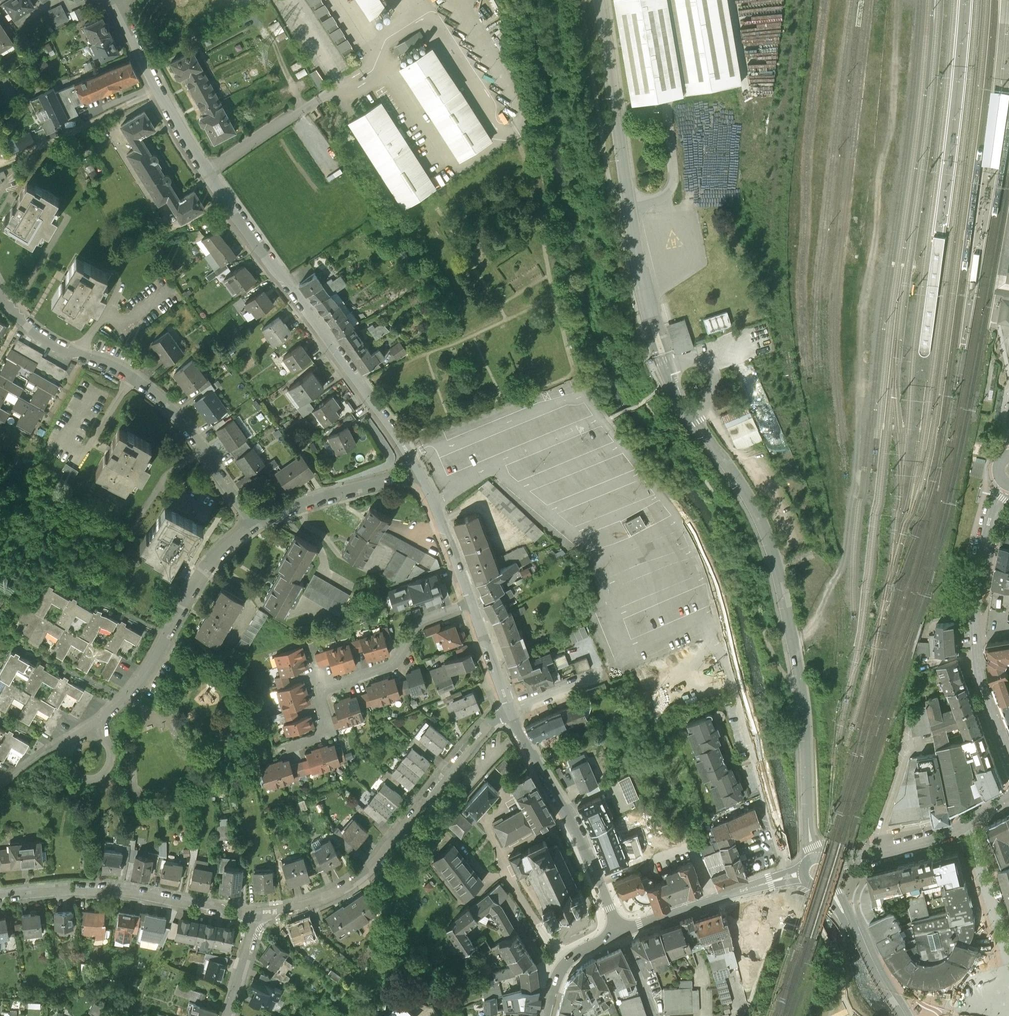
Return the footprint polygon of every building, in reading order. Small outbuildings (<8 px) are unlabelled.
[(15,19),(34,6),(31,0),(7,0),(4,2),(15,19)] [(321,0),(311,6),(314,11),(324,5),(321,0)] [(380,0),(356,0),(367,20),(385,10),(380,0)] [(633,104),(736,86),(742,85),(727,0),(614,0),(633,104)] [(61,6),(50,10),(57,25),(67,20),(61,6)] [(328,12),(318,18),(322,23),(331,17),(328,12)] [(86,25),(84,27),(89,37),(87,38),(90,45),(111,35),(108,29),(109,29),(109,28),(109,27),(109,26),(109,25),(108,24),(107,23),(106,23),(105,23),(103,18),(92,23),(92,21),(86,24),(86,25)] [(13,43),(0,24),(0,52),(13,43)] [(336,24),(326,30),(330,35),(339,29),(336,24)] [(112,34),(111,35),(90,45),(91,46),(91,48),(95,54),(99,52),(103,60),(120,52),(115,43),(116,42),(112,34)] [(397,47),(401,55),(422,42),(417,34),(397,47)] [(343,36),(333,42),(337,47),(346,41),(343,36)] [(351,47),(341,53),(345,59),(354,52),(351,47)] [(491,143),(431,49),(400,69),(460,163),(491,143)] [(177,79),(180,80),(184,78),(202,68),(193,51),(171,63),(176,71),(175,75),(177,79)] [(87,101),(138,79),(130,62),(75,85),(79,94),(82,100),(87,101)] [(184,78),(194,97),(212,88),(202,68),(184,78)] [(79,94),(75,85),(66,88),(71,98),(79,94)] [(71,98),(66,88),(55,93),(67,119),(78,113),(71,98)] [(194,97),(204,117),(222,107),(212,88),(194,97)] [(55,93),(53,89),(40,96),(54,125),(59,123),(67,119),(55,93)] [(983,165),(998,167),(1008,97),(1008,95),(992,93),(983,165)] [(54,125),(40,96),(31,99),(51,138),(63,132),(59,123),(54,125)] [(435,190),(381,105),(349,125),(404,210),(435,190)] [(202,127),(205,127),(214,145),(236,133),(222,107),(204,117),(200,118),(199,122),(202,127)] [(155,130),(145,113),(122,127),(132,144),(131,145),(135,151),(128,155),(159,206),(166,201),(170,207),(171,207),(182,224),(204,210),(194,193),(180,202),(168,183),(169,182),(169,181),(169,180),(169,179),(168,178),(167,177),(166,177),(165,177),(164,177),(156,163),(156,162),(157,161),(157,160),(156,159),(156,158),(155,157),(154,157),(153,157),(152,157),(141,139),(155,130)] [(27,185),(3,225),(16,232),(15,234),(32,244),(36,237),(38,238),(42,230),(48,234),(57,219),(51,215),(55,208),(54,207),(58,201),(40,190),(39,192),(27,185)] [(199,232),(186,238),(194,249),(196,247),(205,241),(199,232)] [(205,241),(196,247),(206,261),(213,257),(227,246),(217,232),(205,241)] [(227,246),(213,257),(222,270),(226,268),(237,260),(227,246)] [(979,255),(974,254),(970,282),(975,282),(979,255)] [(76,261),(51,301),(64,308),(63,310),(80,321),(85,314),(86,315),(90,308),(97,312),(106,297),(100,292),(104,286),(103,285),(107,278),(90,267),(89,269),(76,261)] [(226,268),(222,270),(214,276),(217,281),(228,274),(229,273),(226,268)] [(231,278),(224,284),(235,298),(254,284),(243,270),(231,278)] [(325,276),(329,282),(331,285),(336,282),(330,273),(325,276)] [(231,278),(228,274),(217,281),(216,282),(219,287),(224,284),(231,278)] [(998,275),(994,294),(1004,296),(1003,299),(1008,300),(1008,283),(1006,283),(1008,277),(998,275)] [(315,276),(299,286),(307,297),(322,286),(315,276)] [(331,285),(329,282),(322,286),(330,298),(335,295),(333,292),(335,291),(331,285)] [(322,286),(307,297),(315,308),(330,298),(322,286)] [(330,298),(338,310),(343,306),(335,295),(330,298)] [(263,297),(246,309),(251,315),(254,313),(260,321),(274,311),(263,297)] [(330,298),(315,308),(323,320),(338,310),(330,298)] [(1003,299),(998,324),(1008,326),(1008,300),(1003,299)] [(338,310),(346,321),(351,317),(343,306),(338,310)] [(338,310),(323,320),(330,332),(346,321),(338,310)] [(728,314),(703,322),(708,336),(732,328),(728,314)] [(346,321),(354,332),(359,328),(351,317),(346,321)] [(346,321),(330,332),(338,343),(352,333),(354,332),(346,321)] [(666,328),(676,357),(694,351),(684,322),(666,328)] [(279,323),(262,335),(267,342),(268,342),(275,350),(292,338),(285,328),(284,328),(279,323)] [(401,326),(394,331),(397,335),(404,330),(401,326)] [(373,331),(368,335),(376,347),(390,338),(384,329),(375,335),(373,331)] [(352,333),(338,343),(354,365),(367,356),(352,333)] [(169,337),(152,349),(167,369),(184,357),(169,337)] [(41,357),(43,355),(19,341),(14,351),(38,364),(36,367),(33,372),(58,386),(66,371),(41,357)] [(0,375),(0,376),(12,383),(21,367),(33,373),(33,372),(36,367),(38,364),(14,351),(0,375)] [(301,352),(284,364),(293,376),(309,364),(301,352)] [(379,357),(384,365),(389,362),(383,354),(379,357)] [(367,356),(354,365),(364,379),(384,365),(379,357),(372,362),(367,356)] [(188,398),(198,391),(207,385),(207,384),(202,378),(201,378),(192,366),(174,379),(188,398)] [(290,394),(312,378),(313,379),(318,375),(314,369),(286,389),(290,394)] [(58,386),(33,372),(33,373),(28,382),(39,388),(38,391),(41,393),(39,397),(35,394),(30,403),(44,411),(58,386)] [(19,398),(19,397),(24,389),(12,383),(0,376),(0,408),(9,392),(19,398)] [(324,394),(313,379),(312,378),(290,394),(302,410),(308,406),(324,394)] [(207,385),(198,391),(202,396),(212,389),(208,383),(207,384),(207,385)] [(212,389),(202,396),(205,400),(212,395),(212,396),(216,393),(212,389)] [(212,395),(205,400),(196,407),(209,426),(218,420),(216,418),(224,412),(212,396),(212,395)] [(44,411),(30,403),(19,397),(19,398),(13,408),(23,414),(15,427),(30,435),(44,411)] [(308,406),(302,410),(297,414),(300,418),(311,411),(308,406)] [(328,406),(312,418),(324,433),(340,422),(336,416),(328,406)] [(336,416),(340,422),(341,421),(345,426),(349,423),(355,418),(347,407),(336,416)] [(723,418),(737,454),(764,443),(749,407),(723,418)] [(4,424),(10,414),(0,408),(0,422),(4,424)] [(12,409),(8,417),(17,422),(21,414),(12,409)] [(225,423),(213,432),(219,440),(231,432),(225,423)] [(349,423),(345,426),(339,430),(342,434),(352,427),(349,423)] [(231,432),(219,440),(230,456),(246,446),(234,429),(231,432)] [(106,457),(96,474),(109,481),(108,483),(126,493),(130,486),(131,487),(135,479),(141,483),(150,468),(144,464),(148,457),(147,456),(151,449),(133,439),(133,440),(119,433),(110,450),(111,451),(107,458),(106,457)] [(356,457),(348,440),(328,449),(336,466),(356,457)] [(246,446),(230,456),(234,462),(249,451),(246,446)] [(249,451),(234,462),(237,466),(253,456),(249,451)] [(253,456),(237,466),(248,482),(264,471),(253,456)] [(300,465),(277,482),(287,497),(302,486),(304,490),(313,483),(300,465)] [(275,467),(263,474),(267,480),(278,472),(275,467)] [(489,492),(479,501),(536,556),(545,547),(489,492)] [(161,577),(170,583),(184,560),(187,561),(190,556),(192,557),(198,547),(195,545),(201,536),(166,515),(148,546),(146,544),(140,556),(145,559),(144,561),(153,566),(152,569),(163,575),(161,577)] [(357,543),(378,555),(392,531),(371,519),(357,543)] [(478,600),(500,589),(478,527),(465,532),(466,533),(455,537),(478,600)] [(642,529),(627,538),(634,549),(648,540),(642,529)] [(204,538),(201,536),(195,545),(198,547),(204,538)] [(364,579),(378,555),(357,543),(343,567),(364,579)] [(408,573),(431,586),(437,576),(386,547),(380,557),(398,567),(408,573)] [(282,584),(297,592),(303,580),(307,582),(312,573),(308,571),(315,560),(296,549),(278,581),(282,584)] [(998,557),(996,567),(994,578),(1008,581),(1008,559),(998,557)] [(504,575),(510,584),(519,580),(531,573),(526,563),(504,575)] [(570,571),(565,566),(552,575),(556,580),(570,571)] [(408,573),(398,567),(383,592),(394,598),(408,573)] [(531,574),(519,580),(522,585),(534,579),(531,574)] [(989,601),(1008,605),(1008,581),(994,578),(989,601)] [(522,585),(519,580),(510,584),(500,589),(478,600),(483,609),(482,610),(484,616),(486,617),(506,607),(501,596),(522,586),(522,585)] [(302,595),(297,592),(282,584),(264,615),(283,626),(290,615),(293,617),(299,608),(295,606),(302,595)] [(530,586),(523,590),(526,595),(528,598),(535,594),(530,586)] [(315,589),(309,599),(345,620),(351,609),(315,589)] [(52,606),(64,612),(69,604),(45,590),(31,614),(43,621),(52,606)] [(447,601),(443,602),(440,592),(402,605),(402,606),(391,610),(397,626),(425,617),(427,621),(451,613),(447,601)] [(345,620),(309,599),(304,609),(340,630),(345,620)] [(210,625),(230,637),(243,614),(223,602),(210,625)] [(76,619),(88,627),(93,618),(69,604),(64,612),(55,628),(64,634),(67,635),(76,619)] [(513,606),(501,613),(504,619),(516,612),(513,606)] [(31,614),(25,611),(19,623),(18,625),(25,629),(21,636),(28,640),(26,644),(38,651),(47,636),(59,643),(64,634),(55,628),(43,621),(31,614)] [(504,619),(501,613),(486,621),(495,638),(510,630),(504,619)] [(100,634),(112,641),(117,632),(93,618),(88,627),(79,642),(89,648),(91,649),(100,634)] [(268,629),(259,624),(237,662),(246,667),(268,629)] [(217,659),(230,637),(210,625),(197,648),(217,659)] [(522,653),(513,629),(510,630),(495,638),(503,660),(522,653)] [(103,656),(113,662),(116,663),(125,648),(136,654),(141,646),(117,632),(112,641),(103,656)] [(67,635),(64,634),(59,643),(50,658),(63,665),(71,650),(84,656),(89,648),(79,642),(67,635)] [(925,652),(927,672),(954,670),(951,639),(933,640),(934,651),(925,652)] [(435,650),(444,647),(441,640),(425,646),(427,653),(435,650)] [(444,647),(435,650),(438,659),(444,657),(446,664),(468,657),(465,649),(459,650),(457,642),(444,647)] [(390,643),(383,645),(384,648),(387,657),(393,655),(390,643)] [(591,654),(587,643),(570,651),(574,661),(591,654)] [(89,648),(84,656),(75,672),(87,679),(96,664),(108,670),(113,662),(103,656),(91,649),(89,648)] [(379,674),(385,672),(391,670),(387,657),(384,648),(372,652),(379,674)] [(361,656),(365,668),(368,678),(374,676),(379,674),(372,652),(361,656)] [(522,653),(503,660),(511,680),(528,672),(522,653)] [(1008,715),(1008,701),(1001,676),(1008,673),(1008,655),(983,659),(983,663),(985,670),(984,673),(987,680),(986,681),(999,718),(1008,715)] [(11,656),(0,675),(0,682),(6,686),(9,688),(18,672),(30,679),(35,671),(11,656)] [(361,656),(355,658),(359,670),(365,668),(361,656)] [(348,661),(349,662),(350,662),(353,672),(359,670),(355,658),(348,661)] [(113,662),(108,670),(99,686),(108,691),(122,667),(116,663),(113,662)] [(349,662),(338,665),(345,687),(351,686),(357,684),(353,672),(350,662),(349,662)] [(301,665),(277,673),(280,683),(305,675),(303,670),(301,665)] [(327,669),(331,680),(334,691),(340,689),(345,687),(338,665),(327,669)] [(327,669),(322,671),(326,682),(331,680),(327,669)] [(322,671),(322,670),(316,672),(320,684),(326,682),(322,671)] [(448,682),(451,692),(452,692),(477,682),(473,670),(447,679),(448,682)] [(531,679),(533,684),(543,680),(554,676),(552,670),(531,679)] [(35,671),(30,679),(21,694),(31,700),(34,701),(42,686),(54,693),(59,684),(35,671)] [(559,685),(572,681),(569,671),(556,674),(559,685)] [(531,679),(528,672),(511,680),(515,691),(518,690),(533,684),(531,679)] [(306,679),(305,675),(280,683),(284,693),(288,692),(308,685),(306,679)] [(554,676),(543,680),(547,691),(552,689),(560,686),(556,675),(554,676)] [(590,675),(575,680),(580,690),(594,685),(590,675)] [(946,708),(964,703),(954,676),(934,683),(944,709),(946,708)] [(547,691),(543,680),(533,684),(518,690),(520,694),(524,693),(527,699),(547,691)] [(453,694),(452,692),(451,692),(448,682),(432,690),(436,701),(453,694)] [(59,684),(54,693),(46,708),(55,714),(58,715),(66,700),(79,707),(84,698),(59,684)] [(6,686),(0,698),(0,714),(5,717),(14,703),(25,709),(31,700),(21,694),(9,688),(6,686)] [(407,692),(409,698),(413,709),(419,707),(420,709),(428,706),(422,687),(414,690),(407,692)] [(284,693),(277,695),(279,701),(290,698),(288,692),(284,693)] [(457,704),(453,694),(436,701),(441,711),(457,704)] [(389,698),(382,701),(387,718),(402,713),(398,702),(396,696),(389,698)] [(290,698),(279,701),(279,702),(280,707),(292,703),(290,698)] [(404,700),(407,711),(413,709),(409,698),(404,700)] [(292,703),(280,707),(278,707),(281,718),(306,710),(304,705),(302,699),(292,703)] [(50,723),(55,714),(46,708),(34,701),(31,700),(25,709),(17,724),(29,731),(38,716),(50,723)] [(398,702),(402,713),(407,711),(404,700),(398,702)] [(368,705),(369,711),(373,722),(387,718),(382,701),(374,703),(368,705)] [(607,701),(586,709),(590,718),(611,710),(607,701)] [(964,703),(946,708),(951,721),(950,722),(951,725),(952,727),(953,727),(954,731),(972,725),(964,703)] [(463,709),(447,716),(448,720),(454,718),(455,719),(465,715),(463,709)] [(309,720),(307,715),(306,710),(281,718),(285,728),(296,725),(309,720)] [(369,711),(363,713),(367,724),(373,722),(369,711)] [(465,715),(455,719),(461,734),(481,726),(475,711),(465,715)] [(363,713),(358,715),(362,726),(367,724),(363,713)] [(934,713),(922,717),(923,721),(927,741),(939,737),(938,730),(934,713)] [(358,715),(352,716),(346,718),(353,740),(365,736),(362,726),(358,715)] [(1008,748),(1008,715),(999,718),(1008,748)] [(346,718),(341,720),(335,722),(338,733),(342,744),(353,740),(346,718)] [(583,721),(549,735),(527,746),(536,760),(585,739),(590,737),(583,721)] [(923,721),(913,723),(907,738),(908,754),(929,749),(927,741),(923,721)] [(296,725),(285,728),(287,734),(298,730),(296,725)] [(929,749),(933,766),(947,761),(943,748),(958,743),(954,731),(953,727),(952,727),(951,725),(938,730),(939,737),(927,741),(929,749)] [(972,725),(954,731),(958,743),(963,756),(980,749),(972,725)] [(298,730),(287,734),(288,740),(300,736),(298,730)] [(708,736),(708,737),(691,744),(694,750),(692,751),(694,758),(693,759),(695,764),(697,763),(700,771),(699,771),(701,778),(699,778),(702,786),(704,792),(704,791),(708,799),(714,797),(734,788),(731,780),(728,781),(720,763),(723,762),(713,738),(714,737),(715,736),(714,734),(714,733),(713,732),(711,732),(710,732),(709,733),(708,734),(708,736)] [(342,744),(338,733),(333,735),(336,746),(342,744)] [(590,737),(585,739),(593,752),(597,750),(590,737)] [(0,746),(0,768),(1,768),(14,776),(28,752),(5,738),(0,746)] [(421,756),(430,763),(438,769),(448,757),(431,743),(421,756)] [(963,756),(961,756),(962,760),(965,772),(973,769),(986,765),(980,749),(963,756)] [(413,757),(426,768),(430,763),(421,756),(420,756),(416,753),(413,757)] [(414,764),(413,765),(423,773),(426,768),(413,757),(410,761),(414,764)] [(934,771),(947,832),(983,814),(974,795),(980,793),(977,785),(976,783),(972,784),(972,785),(968,786),(965,772),(962,760),(947,761),(933,766),(934,771)] [(336,763),(329,765),(321,768),(327,787),(335,784),(335,782),(341,780),(337,767),(336,763)] [(343,765),(337,767),(341,780),(347,778),(343,765)] [(413,765),(403,777),(420,791),(430,779),(423,773),(413,765)] [(986,765),(973,769),(976,776),(988,772),(986,765)] [(309,778),(313,789),(319,787),(320,789),(327,787),(321,768),(314,770),(307,772),(309,778)] [(947,832),(934,771),(914,775),(916,786),(911,787),(920,836),(929,835),(930,844),(949,840),(947,832)] [(988,772),(976,776),(979,785),(991,780),(988,772)] [(914,775),(905,777),(885,843),(920,836),(911,787),(916,786),(914,775)] [(506,776),(498,784),(502,788),(510,780),(506,776)] [(393,790),(402,798),(410,804),(420,791),(403,777),(393,790)] [(284,780),(276,782),(282,801),(290,798),(289,797),(296,794),(292,784),(290,778),(284,780)] [(304,780),(307,791),(313,789),(309,778),(304,780)] [(590,779),(574,787),(584,809),(589,807),(600,801),(590,779)] [(298,782),(301,793),(307,791),(304,780),(298,782)] [(980,793),(974,795),(983,814),(1000,806),(991,780),(979,785),(977,785),(980,793)] [(282,801),(276,782),(269,784),(262,787),(267,804),(274,801),(274,803),(282,801)] [(292,784),(296,794),(300,796),(301,793),(298,782),(292,784)] [(385,791),(399,802),(402,798),(393,790),(389,787),(385,791)] [(734,788),(714,797),(716,802),(714,803),(717,810),(716,811),(719,816),(723,824),(746,814),(735,788),(734,788)] [(386,798),(385,799),(395,807),(399,802),(385,791),(382,795),(386,798)] [(557,835),(532,792),(526,795),(525,794),(523,795),(524,797),(513,803),(526,825),(536,844),(538,846),(544,842),(545,843),(549,841),(548,840),(557,835)] [(453,829),(448,835),(451,838),(450,839),(463,851),(474,839),(472,837),(477,831),(478,832),(501,808),(489,797),(457,832),(453,829)] [(376,811),(393,825),(402,813),(395,807),(385,799),(376,811)] [(603,808),(600,801),(589,807),(591,813),(592,812),(603,808)] [(376,811),(366,824),(376,832),(383,837),(393,825),(376,811)] [(592,850),(608,843),(614,839),(603,815),(580,825),(592,850)] [(361,822),(358,825),(372,839),(376,832),(366,824),(365,825),(361,822)] [(504,834),(495,839),(500,848),(498,850),(502,857),(504,856),(506,860),(536,844),(526,825),(505,836),(504,834)] [(722,865),(738,860),(736,854),(764,842),(759,828),(716,845),(722,865)] [(344,846),(343,846),(355,858),(356,858),(368,846),(355,834),(344,846)] [(983,845),(998,881),(1004,880),(1005,883),(1008,882),(1008,844),(1004,834),(983,845)] [(344,846),(339,841),(334,846),(335,848),(348,865),(355,858),(343,846),(344,846)] [(439,844),(422,865),(428,871),(446,849),(439,844)] [(0,854),(0,877),(42,873),(42,850),(0,854)] [(104,859),(122,861),(123,854),(123,853),(105,851),(104,859)] [(319,852),(312,856),(316,863),(325,880),(341,872),(330,852),(330,853),(322,857),(319,852)] [(129,857),(129,854),(123,854),(122,861),(121,868),(128,869),(130,862),(129,857)] [(638,854),(627,858),(631,872),(642,869),(638,854)] [(190,856),(190,864),(188,875),(193,876),(194,876),(198,858),(190,856)] [(522,866),(510,872),(520,892),(530,887),(547,922),(544,923),(549,934),(560,929),(562,932),(580,924),(578,920),(588,915),(583,904),(580,906),(559,860),(551,864),(547,856),(529,864),(530,866),(523,869),(522,866)] [(138,859),(129,857),(130,862),(128,869),(134,870),(135,864),(136,865),(138,859)] [(453,858),(435,872),(447,887),(446,888),(454,899),(455,898),(465,910),(483,896),(470,880),(471,879),(467,873),(466,874),(453,858)] [(122,861),(104,859),(102,879),(119,881),(121,868),(122,861)] [(751,896),(738,860),(722,865),(731,891),(716,896),(721,907),(751,896)] [(704,867),(707,874),(717,870),(715,862),(704,867)] [(316,863),(309,866),(317,884),(325,880),(316,863)] [(136,865),(135,864),(134,870),(131,883),(148,886),(152,868),(136,865)] [(962,897),(955,868),(931,874),(938,902),(938,903),(962,897)] [(295,873),(283,877),(289,897),(300,893),(299,892),(309,888),(303,869),(295,872),(295,873)] [(172,872),(163,871),(160,888),(177,891),(178,887),(179,887),(182,872),(172,870),(172,872)] [(919,907),(938,902),(931,874),(912,879),(917,900),(919,907)] [(194,876),(193,876),(190,894),(208,897),(211,880),(194,876)] [(241,879),(224,877),(223,891),(221,891),(220,901),(228,901),(228,902),(230,903),(230,901),(240,902),(241,887),(240,887),(241,879)] [(680,884),(681,887),(691,912),(691,913),(695,912),(702,909),(706,908),(695,879),(680,884)] [(917,900),(912,879),(894,883),(900,905),(917,900)] [(271,881),(254,882),(255,900),(263,899),(263,900),(274,899),(274,894),(272,894),(271,881)] [(1005,883),(996,886),(1008,924),(1008,882),(1005,883)] [(880,911),(882,910),(882,909),(898,905),(900,905),(894,883),(864,891),(867,899),(865,900),(863,903),(862,905),(861,907),(860,910),(859,912),(859,914),(859,917),(858,920),(859,922),(859,925),(860,926),(861,928),(866,939),(882,931),(878,922),(877,920),(877,918),(877,916),(878,914),(879,912),(880,911)] [(664,899),(671,919),(691,912),(681,887),(667,892),(669,897),(664,899)] [(387,893),(383,888),(374,896),(378,900),(387,893)] [(623,913),(633,909),(636,915),(641,919),(648,920),(654,919),(656,924),(671,919),(664,899),(657,902),(655,897),(649,894),(644,896),(641,889),(618,898),(623,913)] [(913,954),(914,959),(901,965),(898,961),(882,969),(887,981),(892,986),(899,993),(908,997),(918,1000),(927,1001),(938,999),(947,996),(956,989),(963,983),(968,975),(972,965),(964,963),(966,960),(971,946),(972,943),(971,935),(962,897),(938,903),(939,906),(945,929),(926,933),(908,937),(913,954)] [(491,923),(500,916),(510,908),(501,898),(489,906),(472,920),(471,921),(479,933),(491,923)] [(917,900),(900,905),(902,912),(905,925),(907,933),(908,937),(926,933),(920,911),(919,907),(917,900)] [(938,902),(919,907),(920,911),(939,906),(938,903),(938,902)] [(877,920),(878,922),(881,913),(899,908),(898,905),(882,909),(882,910),(880,911),(879,912),(878,914),(877,916),(877,918),(877,920)] [(364,906),(355,912),(355,913),(354,914),(354,915),(347,920),(346,918),(345,919),(358,939),(377,926),(376,924),(369,914),(364,906)] [(379,907),(369,914),(376,924),(385,918),(379,907)] [(505,943),(514,938),(503,919),(500,916),(491,923),(494,926),(503,942),(505,943)] [(73,917),(54,917),(54,935),(73,935),(73,917)] [(103,928),(103,918),(85,917),(84,937),(93,938),(92,942),(104,943),(105,928),(103,928)] [(30,918),(21,919),(24,938),(42,936),(40,919),(31,920),(30,918)] [(358,939),(345,919),(337,924),(336,922),(326,929),(338,946),(344,942),(347,946),(358,939)] [(479,933),(471,921),(470,919),(456,930),(457,931),(447,940),(464,966),(475,958),(465,943),(479,933)] [(671,919),(656,924),(657,928),(672,922),(671,919)] [(120,920),(116,945),(130,947),(133,931),(134,923),(134,922),(120,920)] [(0,923),(0,940),(8,938),(5,922),(0,923)] [(166,927),(140,922),(140,924),(139,930),(145,931),(143,937),(142,944),(159,948),(162,941),(163,941),(164,936),(166,927)] [(905,925),(882,931),(866,939),(874,955),(895,944),(898,943),(896,939),(907,933),(905,925)] [(723,929),(696,937),(698,943),(700,946),(705,959),(713,979),(718,997),(728,994),(734,993),(732,984),(741,982),(737,966),(729,936),(726,937),(723,929)] [(179,931),(178,932),(178,933),(176,943),(177,943),(184,945),(184,947),(194,949),(197,934),(182,930),(181,930),(180,930),(179,931)] [(309,931),(290,937),(295,953),(305,949),(306,952),(315,949),(309,931)] [(176,943),(178,933),(172,932),(170,937),(167,946),(176,948),(177,943),(176,943)] [(212,951),(215,938),(207,936),(197,934),(194,949),(204,951),(205,949),(212,951)] [(689,955),(690,954),(695,953),(698,962),(705,959),(700,946),(698,947),(697,944),(698,943),(696,937),(695,935),(683,939),(684,941),(689,955)] [(167,946),(170,937),(164,936),(163,941),(162,941),(159,948),(158,952),(163,953),(167,946)] [(898,943),(895,944),(903,959),(911,955),(913,954),(908,937),(898,943)] [(231,941),(230,941),(215,938),(212,951),(212,953),(222,955),(222,953),(230,955),(233,944),(233,943),(232,942),(231,941)] [(504,943),(508,951),(518,945),(514,938),(505,943),(504,943)] [(662,948),(671,972),(694,964),(690,954),(689,955),(684,941),(662,948)] [(158,952),(159,948),(142,944),(140,951),(156,955),(158,952)] [(903,959),(895,944),(874,955),(882,969),(898,961),(903,959)] [(501,955),(509,971),(527,961),(518,945),(508,951),(501,955)] [(662,948),(644,955),(653,972),(656,982),(664,980),(672,976),(671,972),(662,948)] [(288,964),(273,953),(261,970),(276,981),(280,983),(280,982),(288,972),(285,970),(288,964)] [(653,972),(644,955),(634,959),(647,989),(653,986),(652,984),(656,982),(653,972)] [(518,986),(522,984),(529,981),(538,980),(527,961),(509,971),(514,979),(494,986),(496,989),(496,992),(498,991),(517,987),(518,986)] [(619,1002),(616,1003),(620,1015),(644,1015),(637,995),(622,962),(609,969),(608,968),(596,974),(605,993),(613,989),(619,1002)] [(227,966),(206,963),(205,968),(210,970),(225,974),(227,966)] [(494,986),(492,986),(482,965),(470,971),(483,996),(496,989),(494,986)] [(225,974),(210,970),(206,987),(221,991),(226,974),(225,974)] [(596,974),(584,981),(579,984),(572,991),(567,999),(562,1015),(605,1015),(614,1010),(612,1007),(609,1001),(605,993),(596,974)] [(522,984),(524,1003),(541,1003),(538,980),(529,981),(522,984)] [(274,987),(286,993),(289,988),(280,982),(280,983),(276,981),(274,987)] [(517,987),(498,991),(501,1002),(519,997),(517,987)] [(250,998),(258,1001),(254,1008),(254,1009),(262,1013),(268,1015),(271,1015),(275,1009),(278,1011),(281,1003),(274,999),(274,998),(254,989),(250,998)] [(197,1011),(200,1002),(178,994),(175,1002),(197,1011)] [(718,997),(723,1015),(735,1015),(728,994),(718,997)] [(746,1003),(750,1015),(753,1015),(758,1001),(746,1003)] [(200,1002),(197,1011),(202,1013),(206,1004),(200,1002)] [(523,1010),(522,1015),(539,1015),(541,1003),(524,1003),(512,1005),(507,1007),(508,1013),(523,1010)] [(694,1004),(682,1005),(666,1005),(667,1015),(694,1015),(694,1007),(694,1004)] [(507,1007),(502,1008),(486,1012),(486,1015),(498,1015),(508,1013),(507,1007)] [(254,1008),(253,1008),(249,1015),(252,1015),(261,1015),(262,1013),(254,1009),(254,1008)]
